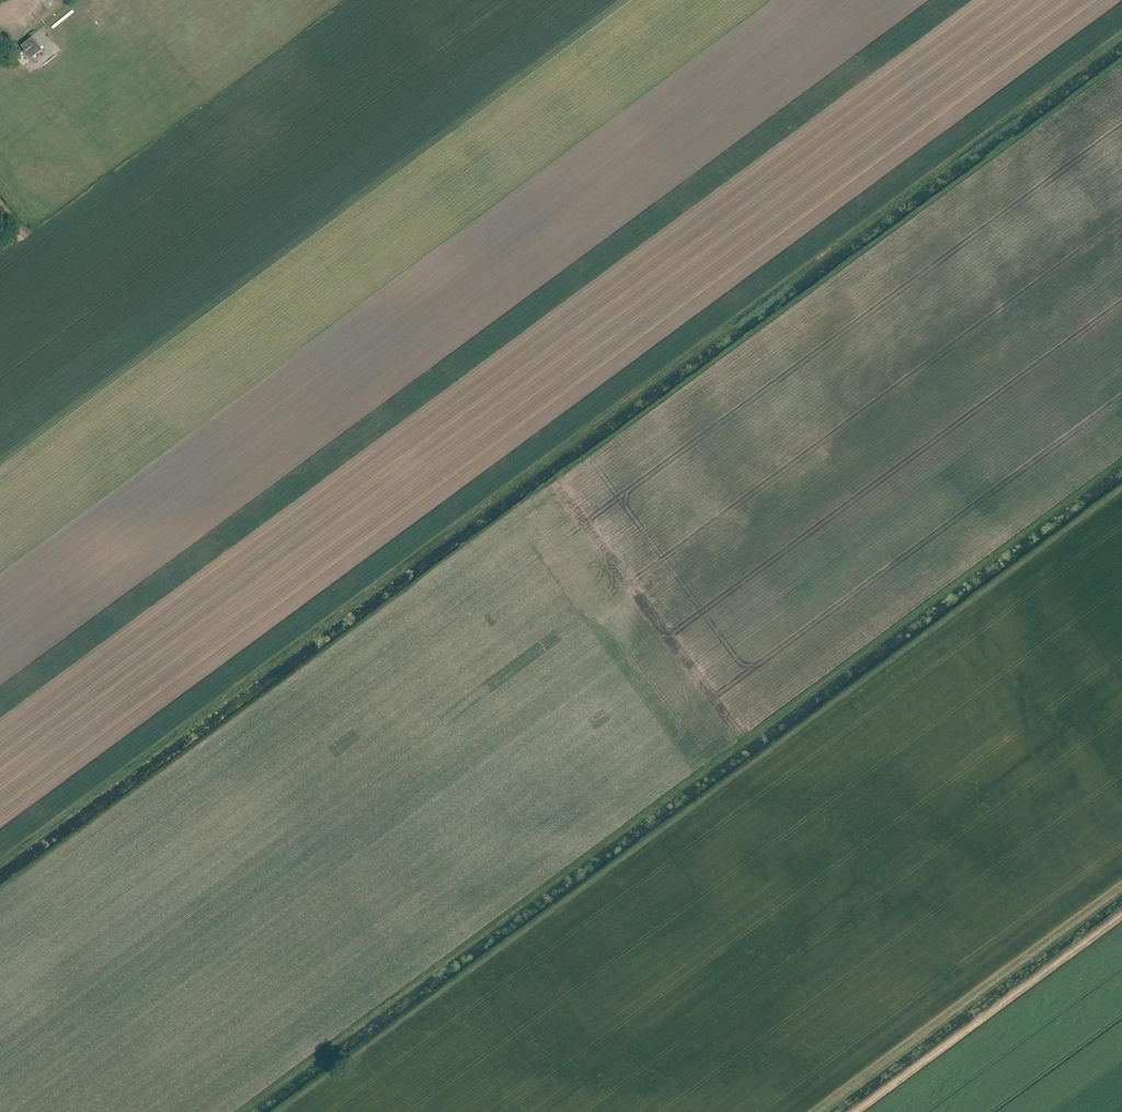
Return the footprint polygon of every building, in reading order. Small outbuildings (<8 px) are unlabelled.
[(22,46),(32,58),(42,49),(32,37),(22,46)]
